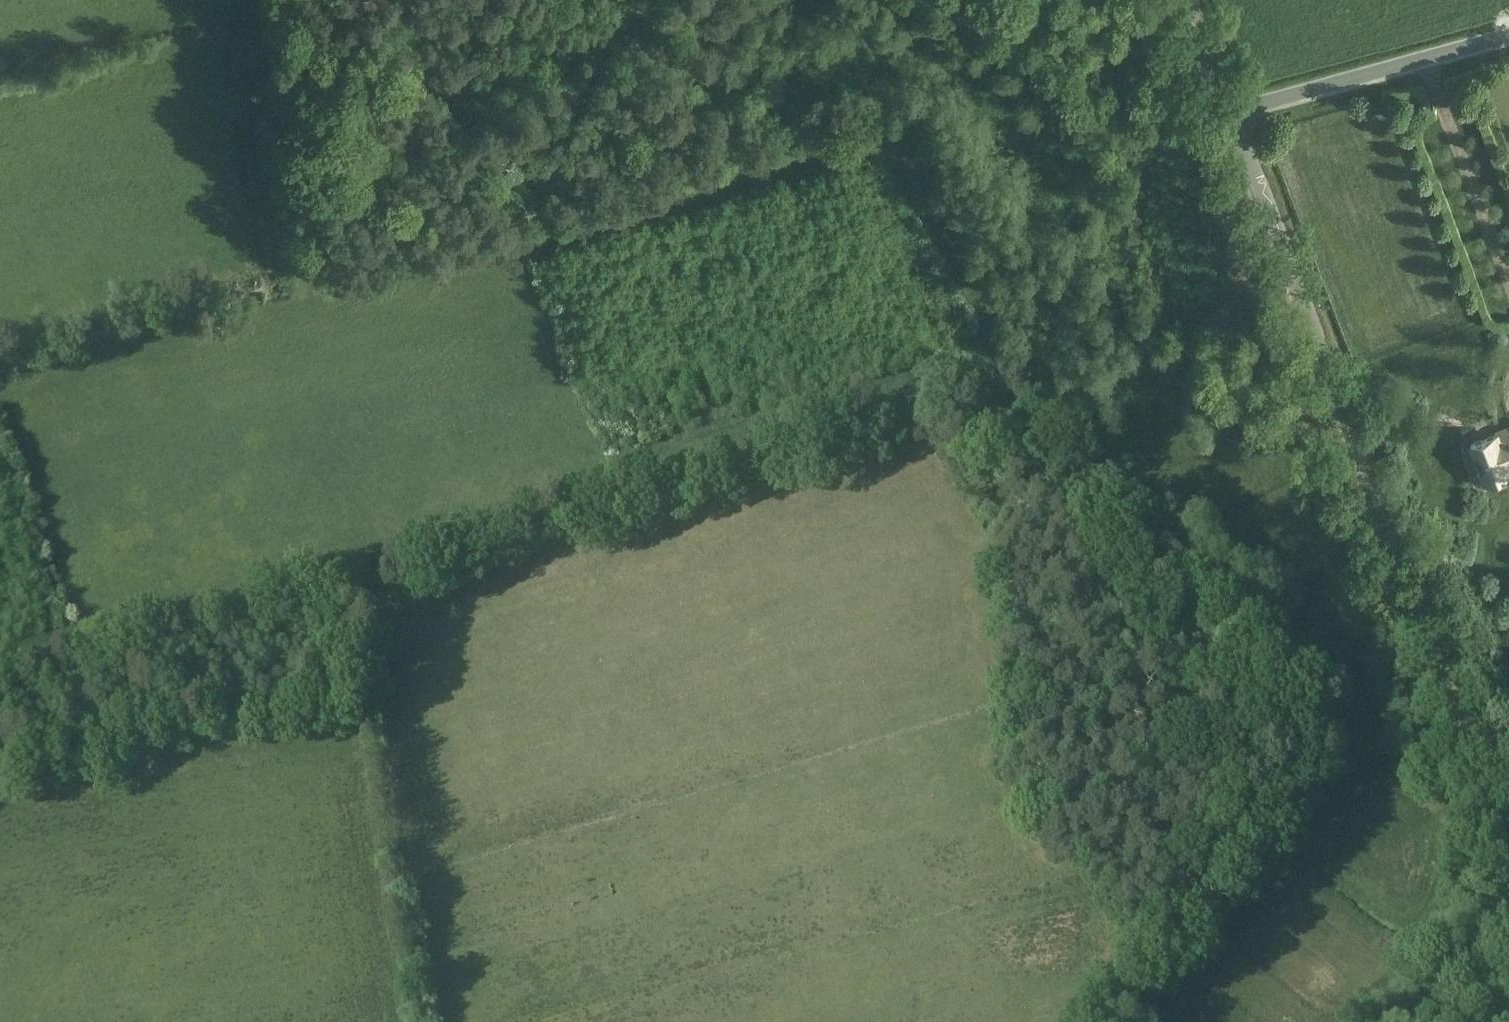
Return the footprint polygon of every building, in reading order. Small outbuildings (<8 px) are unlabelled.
[(1470,444),(1484,481),(1508,472),(1508,427),(1495,432),(1496,434),(1470,444)]
